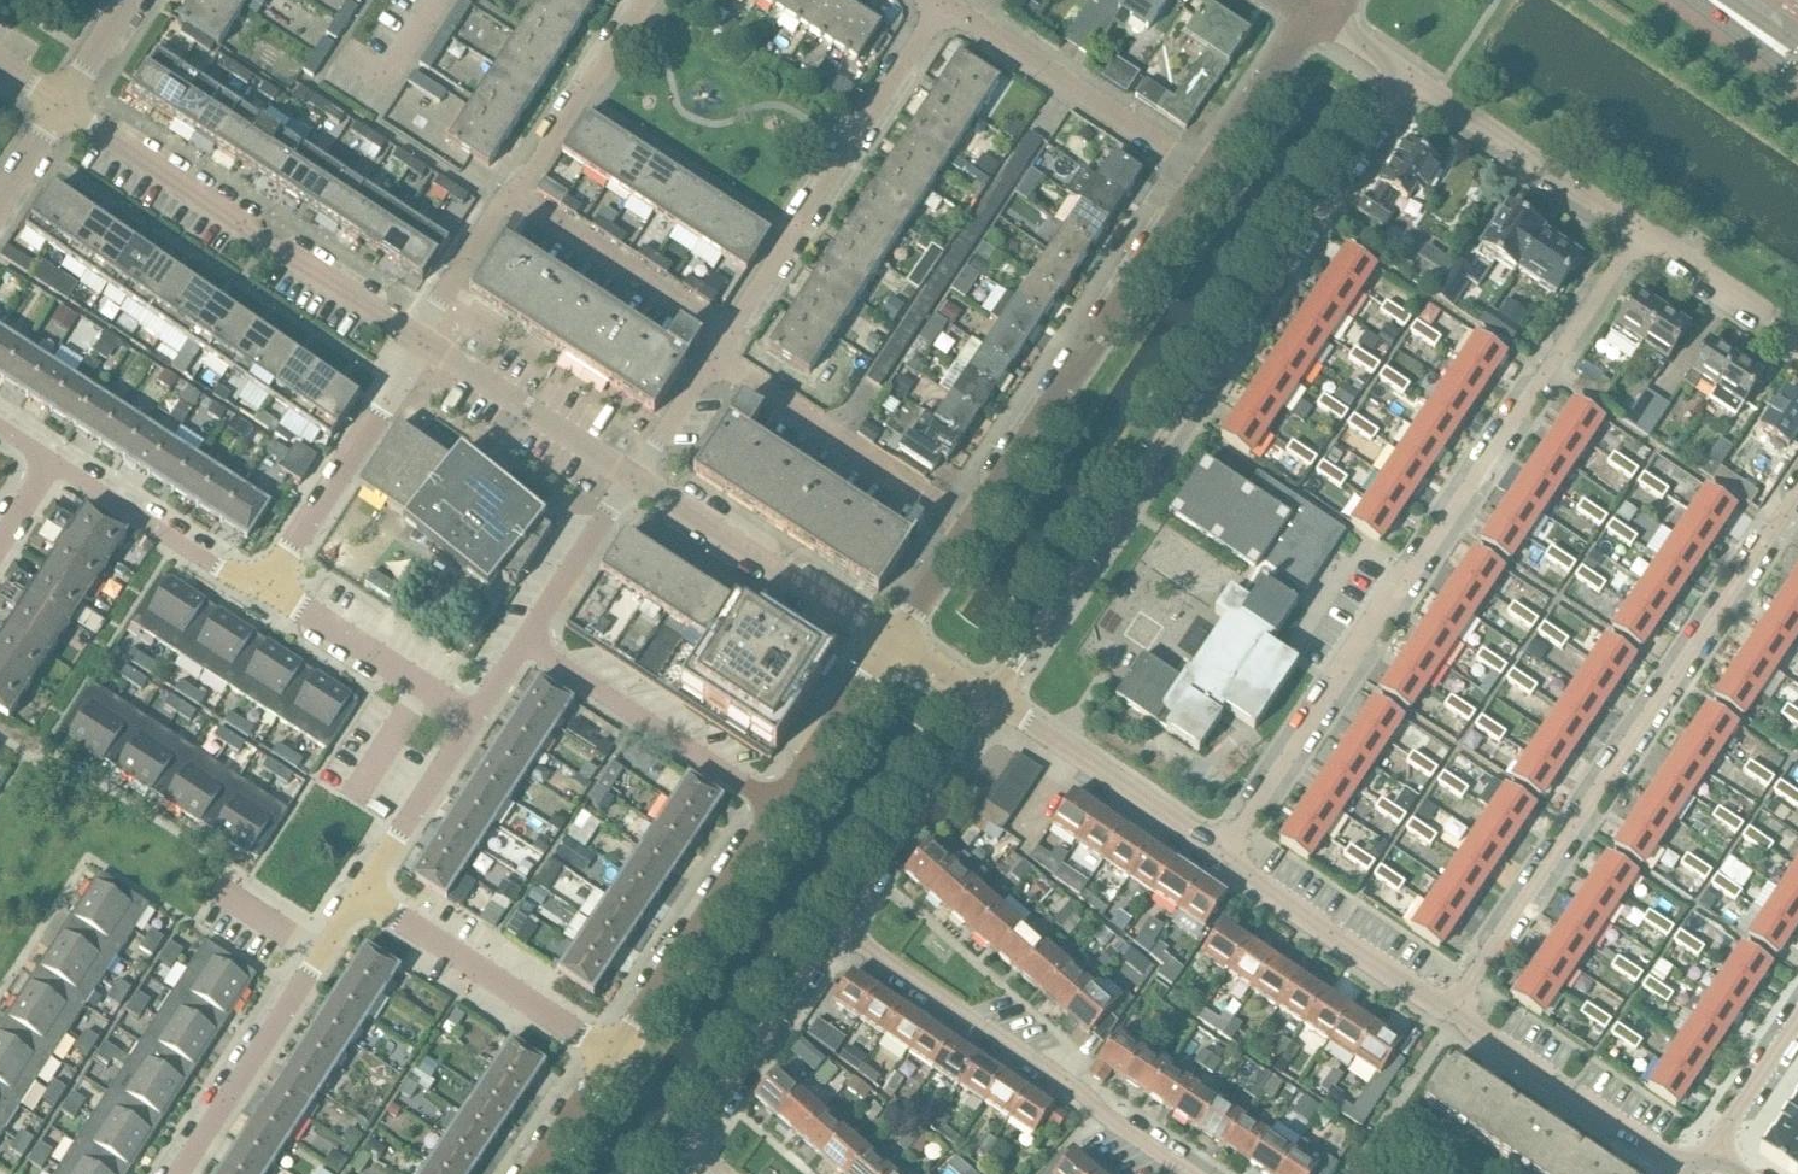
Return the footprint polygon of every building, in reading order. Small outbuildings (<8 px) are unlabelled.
[(216,44),(220,47),(250,0),(193,0),(179,21),(186,25),(201,34),(216,44)] [(451,16),(461,22),(472,6),(462,0),(461,0),(451,16)] [(517,35),(496,68),(536,94),(584,21),(551,0),(540,0),(517,35)] [(584,21),(598,0),(551,0),(584,21)] [(699,7),(711,15),(719,4),(713,0),(704,0),(699,7)] [(720,9),(728,14),(734,4),(727,0),(726,0),(720,9)] [(794,0),(761,0),(784,15),(794,0)] [(828,0),(794,0),(784,15),(808,31),(828,0)] [(856,10),(841,0),(828,0),(808,31),(832,47),(856,10)] [(1118,12),(1121,14),(1131,20),(1139,25),(1148,31),(1168,0),(1126,0),(1125,1),(1118,12)] [(348,2),(337,18),(347,25),(358,8),(348,2)] [(1087,5),(1064,41),(1065,41),(1077,49),(1100,13),(1087,5)] [(1146,81),(1136,97),(1186,131),(1250,35),(1206,5),(1185,37),(1206,51),(1174,99),(1146,81)] [(1168,8),(1158,25),(1171,34),(1182,17),(1168,8)] [(856,10),(832,47),(858,63),(881,26),(856,10)] [(1100,13),(1077,49),(1078,50),(1088,56),(1092,59),(1114,23),(1115,23),(1100,13)] [(451,39),(461,22),(451,16),(440,32),(451,39)] [(337,41),(347,25),(337,18),(327,34),(337,41)] [(723,30),(734,37),(741,26),(730,19),(723,30)] [(195,43),(201,34),(186,25),(181,34),(195,43)] [(741,27),(733,39),(744,46),(752,34),(741,27)] [(440,32),(431,47),(441,53),(451,39),(440,32)] [(201,34),(195,43),(210,53),(216,44),(201,34)] [(324,39),(313,55),(324,61),(334,45),(324,39)] [(180,66),(182,68),(188,58),(165,43),(132,93),(153,107),(180,66)] [(441,53),(431,47),(419,65),(430,71),(431,70),(441,53)] [(313,78),(324,61),(313,55),(303,71),(313,78)] [(959,56),(912,129),(946,151),(953,155),(1000,82),(998,81),(959,56)] [(232,76),(238,67),(224,58),(218,67),(232,76)] [(1153,61),(1145,73),(1157,80),(1165,68),(1153,61)] [(200,80),(182,68),(180,66),(153,107),(174,121),(200,80)] [(238,67),(232,76),(248,86),(254,77),(238,67)] [(822,67),(813,81),(824,88),(833,74),(822,67)] [(496,68),(470,108),(449,141),(489,168),(536,94),(496,68)] [(432,84),(414,72),(407,83),(425,94),(432,84)] [(200,80),(174,121),(195,134),(221,93),(200,80)] [(259,93),(274,103),(280,94),(265,84),(259,93)] [(447,93),(432,84),(425,94),(440,104),(447,93)] [(300,108),(310,93),(301,87),(291,102),(300,108)] [(221,93),(195,134),(215,147),(242,107),(221,93)] [(324,115),(330,106),(316,97),(310,106),(324,115)] [(340,125),(345,116),(330,106),(324,115),(340,125)] [(242,107),(215,147),(236,161),(262,120),(242,107)] [(585,169),(603,141),(610,130),(587,115),(562,153),(585,169)] [(256,174),(283,134),(262,120),(236,161),(256,174)] [(1015,143),(1024,129),(1012,121),(1002,135),(1015,143)] [(365,142),(371,133),(357,124),(351,133),(365,142)] [(1082,128),(1077,137),(1088,144),(1094,136),(1082,128)] [(912,129),(864,202),(895,222),(905,228),(953,155),(946,151),(912,129)] [(608,183),(626,155),(633,144),(610,130),(603,141),(585,169),(608,183)] [(371,133),(365,142),(381,152),(387,143),(371,133)] [(1030,133),(1024,142),(1036,150),(1042,141),(1030,133)] [(277,188),(277,187),(285,175),(303,147),(283,134),(256,174),(277,188)] [(1018,150),(1031,159),(1036,150),(1024,142),(1018,150)] [(1359,211),(1385,228),(1395,213),(1391,210),(1400,197),(1409,203),(1417,191),(1425,196),(1444,166),(1408,142),(1381,185),(1382,186),(1373,200),(1368,196),(1359,211)] [(626,155),(608,183),(631,198),(656,159),(633,144),(626,155)] [(285,175),(277,187),(277,188),(298,201),(324,160),(303,147),(285,175)] [(1012,159),(1025,168),(1031,159),(1018,150),(1012,159)] [(407,169),(412,160),(398,151),(392,160),(407,169)] [(982,155),(974,166),(991,177),(998,166),(982,155)] [(1097,180),(1125,198),(1142,174),(1114,155),(1097,180)] [(656,159),(631,198),(653,213),(679,174),(656,159)] [(1006,168),(1019,176),(1025,168),(1012,159),(1006,168)] [(324,160),(298,201),(318,214),(345,174),(324,160)] [(412,160),(407,169),(422,179),(428,170),(412,160)] [(966,165),(962,170),(978,181),(981,175),(966,165)] [(1000,177),(1013,185),(1019,176),(1006,168),(1000,177)] [(345,174),(318,214),(339,228),(365,187),(345,174)] [(676,228),(694,200),(701,189),(679,174),(653,213),(676,228)] [(448,196),(454,187),(439,177),(434,186),(448,196)] [(995,186),(1007,194),(1013,185),(1000,177),(995,186)] [(566,197),(567,198),(569,195),(545,179),(537,191),(560,206),(566,197)] [(1125,198),(1097,180),(1082,203),(1109,222),(1125,198)] [(989,194),(1001,203),(1007,194),(995,186),(989,194)] [(365,187),(339,228),(360,241),(386,201),(365,187)] [(454,187),(448,196),(463,206),(469,197),(454,187)] [(47,244),(75,203),(55,189),(26,230),(47,244)] [(694,200),(676,228),(699,242),(724,204),(701,189),(694,200)] [(983,203),(996,212),(1001,203),(989,194),(983,203)] [(566,197),(560,206),(576,217),(582,208),(567,198),(566,197)] [(380,255),(406,214),(386,201),(360,241),(380,255)] [(864,202),(817,275),(848,296),(857,301),(905,228),(895,222),(864,202)] [(75,203),(47,244),(67,258),(95,217),(75,203)] [(977,212),(990,220),(996,212),(983,203),(977,212)] [(1109,222),(1082,203),(1065,227),(1093,246),(1109,222)] [(724,204),(699,242),(722,257),(747,218),(724,204)] [(1434,295),(1453,308),(1470,283),(1478,288),(1496,261),(1515,274),(1542,234),(1543,232),(1508,209),(1476,258),(1478,259),(1471,270),(1456,261),(1455,263),(1437,289),(1434,295)] [(971,221),(984,229),(990,220),(977,212),(971,221)] [(406,214),(380,255),(401,268),(427,228),(406,214)] [(95,217),(67,258),(87,272),(116,231),(95,217)] [(606,236),(612,227),(598,218),(592,227),(606,236)] [(747,218),(722,257),(746,273),(771,234),(747,218)] [(971,221),(965,230),(978,238),(984,229),(971,221)] [(612,227),(606,236),(621,246),(627,237),(612,227)] [(1049,252),(1077,271),(1093,246),(1065,227),(1049,252)] [(427,228),(401,268),(423,283),(449,242),(427,228)] [(960,238),(972,247),(978,238),(965,230),(960,238)] [(116,231),(87,272),(107,286),(136,245),(116,231)] [(1542,234),(1515,274),(1517,275),(1518,273),(1554,297),(1579,259),(1542,234)] [(921,238),(917,245),(927,252),(932,246),(921,238)] [(954,247),(966,256),(972,247),(960,238),(954,247)] [(505,241),(470,295),(654,415),(702,340),(681,326),(668,346),(505,241)] [(136,245),(107,286),(128,300),(156,259),(136,245)] [(1437,289),(1455,263),(1427,245),(1410,271),(1437,289)] [(919,291),(944,254),(943,253),(932,246),(927,252),(927,253),(907,282),(918,290),(919,291)] [(24,272),(28,275),(34,265),(6,247),(0,257),(24,272)] [(652,265),(657,257),(643,247),(637,256),(652,265)] [(948,256),(960,264),(966,256),(954,247),(948,256)] [(1377,269),(1347,249),(1331,273),(1361,293),(1377,269)] [(1077,271),(1049,252),(1033,275),(1061,294),(1077,271)] [(942,265),(955,273),(960,264),(948,256),(942,265)] [(657,257),(652,265),(667,275),(673,267),(657,257)] [(978,257),(970,268),(983,276),(990,265),(978,257)] [(156,259),(128,300),(148,314),(176,273),(156,259)] [(32,277),(35,279),(47,287),(48,288),(57,275),(40,265),(32,277)] [(936,274),(949,282),(955,273),(942,265),(936,274)] [(148,314),(140,326),(160,340),(168,328),(197,287),(176,273),(148,314)] [(963,273),(952,291),(964,299),(976,282),(963,273)] [(1315,297),(1346,317),(1361,293),(1331,273),(1315,297)] [(930,282),(943,291),(949,282),(936,274),(930,282)] [(57,275),(48,288),(61,296),(69,301),(77,288),(57,275)] [(817,275),(769,348),(810,374),(857,301),(848,296),(817,275)] [(1061,294),(1033,275),(1017,299),(1045,318),(1061,294)] [(689,277),(683,286),(698,295),(703,287),(689,277)] [(924,291),(937,299),(943,291),(930,282),(924,291)] [(197,287),(168,328),(188,342),(217,301),(197,287)] [(703,287),(698,295),(712,305),(718,296),(703,287)] [(919,300),(931,308),(937,299),(924,291),(919,300)] [(1029,342),(1045,318),(1017,299),(1007,293),(991,317),(1001,323),(1029,342)] [(1638,353),(1642,347),(1665,313),(1638,294),(1615,329),(1610,334),(1638,353)] [(1300,320),(1330,340),(1346,317),(1315,297),(1300,320)] [(894,300),(883,316),(893,322),(903,306),(894,300)] [(913,309),(925,317),(931,308),(919,300),(913,309)] [(209,356),(237,315),(217,301),(188,342),(209,356)] [(1392,321),(1399,311),(1386,302),(1379,313),(1392,321)] [(948,304),(939,318),(949,324),(958,311),(948,304)] [(78,318),(61,307),(52,322),(69,332),(78,318)] [(907,318),(920,326),(925,317),(913,309),(907,318)] [(1489,309),(1479,325),(1510,346),(1521,330),(1489,309)] [(1404,329),(1411,319),(1399,311),(1392,321),(1404,329)] [(1652,361),(1663,369),(1667,363),(1690,329),(1665,313),(1642,347),(1656,356),(1652,361)] [(237,315),(209,356),(229,370),(236,359),(257,328),(237,315)] [(935,316),(929,324),(942,332),(948,324),(935,316)] [(901,326),(914,335),(920,326),(907,318),(901,326)] [(1284,343),(1314,363),(1330,340),(1300,320),(1284,343)] [(1416,322),(1409,333),(1422,341),(1429,331),(1416,322)] [(1029,342),(1001,323),(984,348),(1012,367),(1029,342)] [(895,335),(908,344),(914,335),(901,326),(895,335)] [(257,328),(236,359),(229,370),(249,384),(266,359),(278,342),(257,328)] [(1429,331),(1422,341),(1435,349),(1441,339),(1429,331)] [(26,349),(1,333),(0,335),(0,378),(5,381),(26,349)] [(889,344),(902,352),(908,344),(895,335),(889,344)] [(1505,355),(1475,335),(1459,359),(1489,379),(1505,355)] [(101,341),(93,352),(103,359),(111,348),(101,341)] [(278,342),(266,359),(249,384),(269,398),(296,359),(298,356),(278,342)] [(1269,367),(1299,387),(1314,363),(1284,343),(1269,367)] [(1716,391),(1736,360),(1710,343),(1684,383),(1695,390),(1701,381),(1716,391)] [(884,353),(896,361),(902,352),(889,344),(884,353)] [(1012,367),(984,348),(968,372),(996,390),(1012,367)] [(29,397),(50,364),(26,349),(5,381),(29,397)] [(1361,368),(1368,357),(1355,349),(1348,360),(1361,368)] [(878,362),(890,370),(896,361),(884,353),(878,362)] [(916,353),(908,366),(921,374),(929,361),(916,353)] [(179,356),(171,368),(182,375),(184,376),(192,365),(179,356)] [(298,356),(296,359),(269,398),(290,412),(318,370),(298,356)] [(1373,376),(1380,365),(1368,357),(1361,368),(1373,376)] [(1444,383),(1473,403),(1489,379),(1459,359),(1444,383)] [(1762,377),(1738,362),(1736,360),(1716,391),(1710,400),(1736,417),(1742,408),(1762,377)] [(872,370),(885,379),(890,370),(878,362),(872,370)] [(53,413),(74,380),(50,364),(29,397),(53,413)] [(1253,390),(1283,410),(1299,387),(1269,367),(1253,390)] [(1386,369),(1379,380),(1391,388),(1398,377),(1386,369)] [(318,370),(290,412),(310,426),(338,384),(318,370)] [(884,379),(872,370),(866,379),(879,388),(884,379)] [(177,379),(164,371),(159,381),(158,382),(163,385),(171,390),(177,379)] [(996,390),(968,372),(953,395),(981,414),(996,390)] [(901,376),(891,391),(900,398),(910,383),(901,376)] [(1601,377),(1596,385),(1582,376),(1573,390),(1601,407),(1614,385),(1601,377)] [(1359,377),(1353,388),(1360,393),(1367,383),(1359,377)] [(1398,377),(1391,388),(1403,396),(1410,386),(1398,377)] [(77,428),(99,396),(74,380),(53,413),(77,428)] [(1376,383),(1366,399),(1379,407),(1389,392),(1376,383)] [(1428,406),(1458,426),(1473,403),(1444,383),(1428,406)] [(332,441),(360,399),(338,384),(310,426),(332,441)] [(180,400),(193,409),(202,396),(189,387),(180,400)] [(226,403),(231,394),(219,387),(213,395),(226,403)] [(1347,387),(1338,401),(1350,409),(1359,395),(1347,387)] [(1238,413),(1268,433),(1283,410),(1253,390),(1238,413)] [(1636,431),(1658,398),(1646,390),(1624,423),(1636,431)] [(1760,429),(1771,437),(1788,448),(1797,434),(1797,402),(1785,393),(1760,429)] [(981,414),(953,395),(936,420),(964,439),(981,414)] [(102,444),(123,412),(99,396),(77,428),(102,444)] [(1329,415),(1336,404),(1324,396),(1317,407),(1329,415)] [(1638,432),(1648,439),(1670,406),(1659,400),(1658,398),(1636,431),(1638,432)] [(764,414),(742,400),(728,421),(729,421),(694,475),(878,594),(912,541),(913,542),(914,540),(751,434),(763,415),(763,416),(764,414)] [(1605,422),(1575,402),(1559,426),(1589,446),(1605,422)] [(220,423),(227,412),(214,404),(207,414),(220,423)] [(1341,423),(1349,412),(1336,404),(1329,415),(1341,423)] [(1412,429),(1442,449),(1458,426),(1428,406),(1412,429)] [(260,411),(253,421),(269,431),(275,421),(260,411)] [(126,460),(147,427),(123,412),(102,444),(126,460)] [(964,439),(936,420),(926,413),(900,452),(902,453),(932,474),(941,460),(947,464),(964,439)] [(1268,433),(1238,413),(1222,437),(1252,457),(1268,433)] [(1354,416),(1347,427),(1359,435),(1367,424),(1354,416)] [(228,429),(243,438),(250,427),(235,417),(228,429)] [(1367,424),(1359,435),(1372,443),(1379,433),(1367,424)] [(275,434),(287,442),(293,434),(280,426),(275,434)] [(359,487),(499,578),(515,588),(552,532),(399,426),(359,487)] [(863,426),(858,435),(873,444),(878,436),(863,426)] [(1589,446),(1559,426),(1544,449),(1574,469),(1589,446)] [(150,476),(171,443),(147,427),(126,460),(150,476)] [(245,436),(242,441),(250,446),(258,433),(251,428),(250,429),(245,436)] [(1397,453),(1427,473),(1442,449),(1412,429),(1397,453)] [(1667,439),(1663,446),(1672,452),(1678,443),(1672,439),(1667,439)] [(1720,440),(1699,473),(1712,481),(1720,468),(1733,448),(1720,440)] [(1298,462),(1305,451),(1292,442),(1285,453),(1298,462)] [(174,491),(196,459),(171,443),(150,476),(174,491)] [(292,454),(273,443),(267,454),(285,465),(292,454)] [(1797,449),(1793,445),(1787,454),(1792,457),(1797,449)] [(317,459),(297,446),(292,454),(285,465),(281,471),(301,484),(317,459)] [(1340,460),(1345,452),(1337,446),(1331,455),(1340,460)] [(1632,481),(1639,470),(1651,453),(1641,446),(1629,464),(1626,462),(1619,473),(1632,481)] [(1574,469),(1544,449),(1528,472),(1558,492),(1574,469)] [(1310,470),(1318,459),(1305,451),(1298,462),(1310,470)] [(902,453),(897,461),(927,481),(932,474),(902,453)] [(1381,476),(1411,496),(1427,473),(1397,453),(1381,476)] [(1619,473),(1626,462),(1614,454),(1607,465),(1619,473)] [(199,507),(220,474),(196,459),(174,491),(199,507)] [(1255,731),(1298,665),(1268,645),(1273,638),(1275,640),(1297,606),(1271,589),(1280,576),(1305,593),(1346,533),(1258,474),(1247,491),(1205,463),(1169,516),(1254,573),(1239,596),(1230,590),(1215,614),(1225,621),(1184,683),(1144,656),(1116,698),(1199,753),(1222,719),(1220,718),(1225,711),(1255,731)] [(1323,463),(1316,473),(1328,482),(1335,471),(1323,463)] [(1759,493),(1720,468),(1712,481),(1750,506),(1759,493)] [(1335,471),(1328,482),(1340,490),(1348,479),(1335,471)] [(1558,492),(1528,472),(1513,496),(1543,516),(1558,492)] [(223,523),(244,490),(220,474),(199,507),(223,523)] [(1644,474),(1637,485),(1650,493),(1657,482),(1644,474)] [(1366,499),(1396,519),(1411,496),(1381,476),(1366,499)] [(1615,479),(1609,489),(1619,495),(1625,485),(1615,479)] [(1657,482),(1650,493),(1662,502),(1669,491),(1657,482)] [(1735,508),(1705,488),(1689,512),(1719,532),(1735,508)] [(244,490),(223,523),(247,538),(246,539),(247,540),(270,505),(269,504),(268,505),(244,490)] [(1543,516),(1513,496),(1497,519),(1527,539),(1543,516)] [(1350,523),(1380,543),(1396,519),(1366,499),(1350,523)] [(1588,520),(1595,509),(1583,501),(1576,511),(1588,520)] [(48,569),(88,596),(127,536),(128,537),(129,535),(86,507),(85,509),(86,510),(77,525),(64,516),(67,511),(55,504),(45,520),(50,523),(45,531),(40,528),(30,543),(42,550),(45,545),(58,554),(48,569)] [(1625,505),(1617,517),(1629,525),(1637,513),(1625,505)] [(1600,528),(1608,518),(1595,509),(1588,520),(1600,528)] [(1673,535),(1703,556),(1719,532),(1689,512),(1673,535)] [(1481,543),(1511,563),(1527,539),(1497,519),(1481,543)] [(1613,521),(1606,532),(1618,540),(1626,530),(1613,521)] [(1626,530),(1618,540),(1631,549),(1638,538),(1626,530)] [(1585,531),(1579,540),(1585,544),(1591,535),(1585,531)] [(1658,559),(1688,579),(1703,556),(1673,535),(1658,559)] [(626,536),(600,575),(566,628),(771,760),(836,660),(764,613),(758,622),(626,536)] [(144,541),(138,550),(147,556),(148,556),(152,550),(154,547),(144,540),(144,541)] [(1557,567),(1564,556),(1551,548),(1544,558),(1557,567)] [(1505,571),(1475,551),(1459,575),(1489,595),(1505,571)] [(1557,567),(1569,575),(1576,565),(1564,556),(1557,567)] [(1642,582),(1672,602),(1688,579),(1658,559),(1642,582)] [(49,657),(88,596),(48,569),(37,586),(24,577),(27,572),(16,565),(6,580),(11,583),(6,591),(1,588),(0,590),(0,609),(2,611),(6,606),(19,614),(8,631),(49,657)] [(1592,575),(1582,568),(1575,579),(1587,587),(1594,576),(1592,575)] [(365,583),(389,599),(397,587),(373,571),(365,583)] [(1443,599),(1474,619),(1489,595),(1459,575),(1443,599)] [(1594,576),(1587,587),(1599,595),(1607,585),(1594,576)] [(156,641),(189,591),(171,580),(169,583),(162,578),(131,625),(156,641)] [(1627,605),(1656,626),(1672,602),(1642,582),(1627,605)] [(1797,619),(1797,585),(1793,582),(1777,605),(1797,619)] [(181,657),(211,610),(204,605),(206,602),(189,591),(156,641),(181,657)] [(1428,622),(1458,642),(1474,619),(1443,599),(1428,622)] [(1519,623),(1526,612),(1514,604),(1507,614),(1519,623)] [(1610,630),(1640,650),(1656,626),(1627,605),(1610,630)] [(1791,649),(1797,639),(1797,619),(1777,605),(1761,629),(1791,649)] [(205,672),(237,623),(220,611),(218,614),(211,610),(181,657),(205,672)] [(1532,631),(1539,621),(1526,612),(1519,623),(1532,631)] [(1412,645),(1442,666),(1458,642),(1428,622),(1412,645)] [(229,688),(259,641),(253,637),(255,634),(237,623),(205,672),(229,688)] [(1544,624),(1537,635),(1549,643),(1557,632),(1544,624)] [(1746,652),(1776,672),(1791,649),(1761,629),(1746,652)] [(8,631),(0,643),(0,712),(11,719),(12,717),(10,716),(49,657),(8,631)] [(1557,632),(1549,643),(1562,651),(1569,641),(1557,632)] [(1635,657),(1605,637),(1589,662),(1619,682),(1635,657)] [(253,704),(286,654),(268,643),(266,646),(259,641),(229,688),(253,704)] [(1547,649),(1534,641),(1526,652),(1539,661),(1547,649)] [(1397,669),(1427,689),(1442,666),(1412,645),(1397,669)] [(132,650),(126,660),(139,668),(145,658),(132,650)] [(1488,669),(1495,659),(1482,650),(1475,661),(1488,669)] [(1730,675),(1760,695),(1761,695),(1770,701),(1785,679),(1775,673),(1776,672),(1746,652),(1730,675)] [(278,719),(308,673),(301,668),(303,665),(286,654),(253,704),(278,719)] [(145,658),(139,668),(152,676),(158,666),(145,658)] [(1501,678),(1508,667),(1495,659),(1488,669),(1501,678)] [(1573,685),(1603,705),(1619,682),(1589,662),(1573,685)] [(130,683),(136,673),(123,665),(117,674),(130,683)] [(1380,693),(1410,713),(1427,689),(1397,669),(1380,693)] [(1513,671),(1506,681),(1518,690),(1525,679),(1513,671)] [(136,673),(130,683),(142,691),(148,681),(136,673)] [(302,735),(334,685),(317,674),(315,677),(308,673),(278,719),(302,735)] [(1714,700),(1744,720),(1760,695),(1730,675),(1714,700)] [(1525,679),(1518,690),(1531,698),(1538,688),(1525,679)] [(181,681),(175,691),(188,699),(194,690),(181,681)] [(523,706),(556,728),(571,704),(573,705),(574,703),(538,681),(537,682),(539,683),(523,706)] [(118,701),(93,684),(63,731),(70,736),(68,739),(86,750),(118,701)] [(327,751),(357,705),(350,700),(352,697),(334,685),(302,735),(327,751)] [(1557,708),(1588,728),(1603,705),(1573,685),(1557,708)] [(194,690),(188,699),(200,707),(206,698),(194,690)] [(178,714),(184,705),(171,696),(165,706),(178,714)] [(1456,716),(1463,705),(1451,697),(1444,708),(1456,716)] [(118,701),(86,750),(103,762),(105,759),(112,763),(142,716),(118,701)] [(1405,721),(1375,701),(1359,725),(1389,745),(1405,721)] [(184,705),(178,714),(191,722),(197,713),(184,705)] [(1476,714),(1463,705),(1456,716),(1460,719),(1469,724),(1476,714)] [(556,728),(523,706),(508,731),(540,752),(556,728)] [(1797,717),(1797,713),(1788,706),(1781,717),(1793,725),(1797,717)] [(1739,727),(1709,707),(1693,731),(1723,751),(1739,727)] [(1542,732),(1572,752),(1588,728),(1557,708),(1542,732)] [(230,713),(224,722),(236,730),(242,721),(230,713)] [(142,716),(112,763),(119,767),(117,770),(134,782),(167,732),(142,716)] [(1482,717),(1474,728),(1487,736),(1494,726),(1482,717)] [(242,721),(236,730),(249,739),(255,729),(242,721)] [(1343,748),(1373,768),(1389,745),(1359,725),(1343,748)] [(1494,726),(1487,736),(1499,745),(1506,734),(1494,726)] [(220,728),(214,737),(227,746),(233,736),(220,728)] [(540,752),(508,731),(492,755),(525,776),(540,752)] [(1733,759),(1723,752),(1723,751),(1693,731),(1677,754),(1707,775),(1708,774),(1718,781),(1733,759)] [(167,732),(134,782),(152,793),(154,790),(160,794),(191,748),(167,732)] [(1526,755),(1556,775),(1572,752),(1542,732),(1526,755)] [(233,736),(227,746),(239,754),(246,744),(233,736)] [(593,738),(588,745),(591,746),(596,750),(595,752),(607,760),(615,747),(603,739),(601,743),(593,738)] [(278,744),(272,754),(284,762),(291,752),(278,744)] [(1448,752),(1438,746),(1430,757),(1440,764),(1448,752)] [(191,748),(160,794),(167,799),(165,802),(183,813),(215,763),(191,748)] [(1328,772),(1357,791),(1373,768),(1343,748),(1328,772)] [(291,752),(284,762),(297,770),(304,761),(291,752)] [(1423,759),(1414,753),(1406,764),(1416,770),(1418,771),(1425,760),(1423,759)] [(1662,778),(1692,798),(1707,775),(1677,754),(1662,778)] [(525,776),(492,755),(476,779),(509,800),(525,776)] [(1510,779),(1540,799),(1556,775),(1526,755),(1510,779)] [(1009,768),(1033,783),(1041,772),(1017,756),(1009,768)] [(275,777),(281,767),(269,759),(263,769),(275,777)] [(1418,771),(1431,780),(1438,770),(1437,768),(1425,760),(1418,771)] [(1755,781),(1762,771),(1750,762),(1743,773),(1755,781)] [(215,763),(183,813),(201,825),(202,822),(209,826),(239,779),(215,763)] [(588,763),(579,776),(590,783),(598,770),(588,763)] [(613,764),(598,787),(609,794),(624,771),(613,764)] [(281,767),(275,777),(288,785),(294,776),(281,767)] [(1001,780),(1025,796),(1033,783),(1009,768),(1001,780)] [(1768,790),(1775,779),(1762,771),(1755,781),(1768,790)] [(1312,795),(1342,815),(1357,791),(1328,772),(1312,795)] [(1453,779),(1444,774),(1437,784),(1449,792),(1456,782),(1453,779)] [(688,778),(689,779),(673,803),(705,824),(721,801),(722,802),(723,801),(688,777),(688,778)] [(1646,801),(1676,821),(1692,798),(1662,778),(1646,801)] [(239,779),(209,826),(216,830),(214,833),(231,844),(264,795),(239,779)] [(509,800),(476,779),(460,804),(493,825),(509,800)] [(993,792),(1017,808),(1025,796),(1001,780),(993,792)] [(1456,782),(1449,792),(1462,801),(1469,790),(1456,782)] [(1780,782),(1773,793),(1786,801),(1793,791),(1780,782)] [(609,794),(598,787),(589,800),(600,807),(609,794)] [(1535,807),(1505,787),(1489,811),(1519,831),(1535,807)] [(1407,817),(1419,798),(1405,789),(1393,807),(1394,808),(1407,817)] [(1793,791),(1786,801),(1797,810),(1797,794),(1793,791)] [(985,805),(1008,820),(1017,808),(993,792),(985,805)] [(1074,794),(1051,827),(1077,845),(1078,845),(1101,812),(1074,794)] [(258,858),(289,811),(264,795),(231,844),(249,856),(251,853),(258,858)] [(1296,818),(1326,838),(1342,815),(1312,795),(1296,818)] [(1378,805),(1375,810),(1387,819),(1394,808),(1393,807),(1382,800),(1378,805)] [(1774,817),(1781,807),(1772,800),(1765,811),(1774,817)] [(1630,824),(1660,844),(1676,821),(1646,801),(1630,824)] [(657,827),(689,849),(705,824),(673,803),(657,827)] [(493,825),(460,804),(445,828),(477,849),(493,825)] [(991,825),(1001,831),(1008,820),(985,805),(977,816),(983,820),(981,822),(988,828),(991,825)] [(1394,808),(1387,819),(1400,827),(1403,822),(1407,817),(1394,808)] [(1724,828),(1731,817),(1718,809),(1712,819),(1724,828)] [(1473,834),(1503,854),(1519,831),(1489,811),(1473,834)] [(1101,812),(1078,845),(1103,862),(1125,829),(1101,812)] [(556,813),(549,825),(560,833),(568,821),(556,813)] [(575,827),(582,832),(591,818),(584,813),(575,827)] [(1737,836),(1743,826),(1731,817),(1724,828),(1737,836)] [(1326,838),(1296,818),(1280,842),(1310,862),(1326,838)] [(1425,829),(1412,820),(1405,831),(1418,839),(1425,829)] [(976,830),(973,827),(960,841),(968,849),(981,834),(983,836),(984,835),(988,828),(981,822),(976,830)] [(1614,849),(1644,869),(1660,844),(1630,824),(1614,849)] [(988,828),(984,835),(997,844),(1004,834),(1001,831),(991,825),(988,828)] [(641,851),(673,873),(689,849),(657,827),(641,851)] [(477,849),(445,828),(429,852),(462,873),(477,849)] [(1125,829),(1103,862),(1128,879),(1151,846),(1125,829)] [(1425,829),(1418,839),(1430,848),(1438,837),(1425,829)] [(1749,829),(1742,840),(1754,848),(1761,837),(1756,834),(1749,829)] [(1457,858),(1487,878),(1503,854),(1473,834),(1457,858)] [(542,836),(534,848),(544,854),(552,842),(542,836)] [(1761,837),(1754,848),(1767,856),(1774,846),(1770,843),(1761,837)] [(578,846),(567,839),(557,854),(568,861),(578,846)] [(1380,839),(1367,858),(1375,863),(1388,845),(1380,839)] [(931,844),(905,874),(928,895),(955,865),(931,844)] [(1154,896),(1176,863),(1151,846),(1128,879),(1154,896)] [(1343,857),(1356,865),(1363,855),(1350,846),(1347,852),(1343,857)] [(625,875),(657,897),(673,873),(641,851),(625,875)] [(462,873),(429,852),(414,876),(412,875),(412,876),(447,899),(448,898),(446,897),(462,873)] [(1044,852),(1036,864),(1054,877),(1062,866),(1063,865),(1050,856),(1044,852)] [(1356,865),(1368,874),(1375,863),(1367,858),(1363,855),(1356,865)] [(1639,877),(1609,856),(1593,881),(1623,901),(1639,877)] [(1693,875),(1699,864),(1687,856),(1680,866),(1693,875)] [(1442,881),(1472,901),(1487,878),(1457,858),(1442,881)] [(525,861),(517,873),(526,879),(534,867),(525,861)] [(551,862),(542,876),(552,882),(561,868),(551,862)] [(1019,884),(1032,869),(1024,862),(1011,876),(1019,884)] [(1179,913),(1202,880),(1176,863),(1154,896),(1179,913)] [(1752,874),(1735,863),(1727,876),(1744,887),(1752,874)] [(1705,883),(1712,872),(1699,864),(1693,875),(1705,883)] [(951,915),(978,885),(955,865),(928,895),(951,915)] [(1393,875),(1381,866),(1374,877),(1382,883),(1386,886),(1393,875)] [(1797,904),(1797,870),(1794,867),(1778,890),(1797,904)] [(83,899),(134,932),(151,907),(99,873),(83,899)] [(609,899),(641,921),(657,897),(625,875),(609,899)] [(1075,875),(1066,888),(1079,897),(1088,884),(1075,875)] [(1406,883),(1393,875),(1386,886),(1399,894),(1406,883)] [(1718,876),(1710,886),(1723,895),(1730,884),(1718,876)] [(1202,880),(1179,913),(1205,930),(1227,897),(1202,880)] [(495,895),(511,905),(521,890),(511,884),(510,885),(505,881),(495,895)] [(1426,904),(1456,924),(1472,901),(1442,881),(1426,904)] [(1623,901),(1593,881),(1577,904),(1607,924),(1623,901)] [(1040,882),(1030,894),(1041,903),(1052,891),(1041,882),(1040,882)] [(1730,884),(1723,895),(1735,903),(1743,893),(1730,884)] [(974,935),(1001,905),(978,885),(951,915),(974,935)] [(529,898),(541,906),(548,895),(536,887),(529,898)] [(1085,890),(1079,898),(1095,911),(1101,903),(1085,890)] [(1793,934),(1797,926),(1797,904),(1778,890),(1762,914),(1793,934)] [(511,905),(495,895),(496,896),(481,919),(496,929),(511,905)] [(1001,905),(974,935),(997,955),(1024,925),(1031,916),(1010,898),(1002,906),(1001,905)] [(66,924),(118,958),(134,932),(83,899),(66,924)] [(593,923),(625,945),(641,921),(609,899),(593,923)] [(1066,908),(1064,907),(1052,922),(1060,930),(1073,915),(1074,916),(1080,909),(1071,902),(1066,908)] [(1456,924),(1426,904),(1410,928),(1440,949),(1456,924)] [(1607,924),(1577,904),(1561,927),(1591,947),(1607,924)] [(519,912),(506,930),(517,938),(527,922),(529,919),(519,912)] [(1120,912),(1111,924),(1124,933),(1132,920),(1120,912)] [(1655,931),(1662,920),(1649,912),(1642,922),(1655,931)] [(1746,938),(1776,958),(1793,934),(1762,914),(1746,938)] [(1073,915),(1060,930),(1069,937),(1082,923),(1074,916),(1073,915)] [(1151,919),(1134,944),(1148,955),(1155,946),(1154,945),(1165,928),(1151,919)] [(1668,939),(1674,929),(1662,920),(1655,931),(1668,939)] [(576,947),(609,969),(625,945),(593,923),(576,947)] [(50,949),(102,983),(118,958),(66,924),(50,949)] [(1020,975),(1047,945),(1024,925),(997,955),(1020,975)] [(1223,925),(1200,958),(1227,976),(1250,943),(1223,925)] [(1591,947),(1561,927),(1546,951),(1576,971),(1591,947)] [(164,940),(152,932),(146,940),(159,948),(164,940)] [(1680,932),(1673,943),(1686,951),(1693,940),(1680,932)] [(140,950),(153,958),(159,948),(146,940),(140,950)] [(1693,940),(1686,951),(1698,959),(1705,949),(1693,940)] [(189,968),(241,1001),(257,975),(206,942),(189,968)] [(1252,992),(1274,959),(1250,943),(1227,976),(1252,992)] [(183,952),(171,944),(165,952),(178,961),(183,952)] [(1043,995),(1070,965),(1047,945),(1020,975),(1043,995)] [(1771,966),(1741,945),(1725,970),(1755,990),(1771,966)] [(1154,968),(1127,946),(1121,953),(1125,957),(1122,960),(1143,977),(1146,973),(1150,976),(1154,968)] [(609,969),(576,947),(561,971),(559,970),(558,971),(593,994),(594,993),(593,992),(609,969)] [(1112,947),(1098,963),(1106,971),(1119,956),(1120,955),(1112,947)] [(365,948),(364,949),(366,950),(350,974),(383,995),(398,971),(400,972),(401,971),(365,948)] [(1156,948),(1149,956),(1164,967),(1157,976),(1172,986),(1178,978),(1184,970),(1170,959),(1164,955),(1156,948)] [(34,974),(85,1008),(102,983),(50,949),(34,974)] [(1576,971),(1546,951),(1530,974),(1560,994),(1576,971)] [(159,962),(172,970),(178,961),(165,952),(159,962)] [(1618,958),(1611,969),(1623,977),(1631,967),(1618,958)] [(1278,1010),(1301,977),(1274,959),(1252,992),(1278,1010)] [(1066,1016),(1093,986),(1070,965),(1043,995),(1066,1016)] [(1636,986),(1643,975),(1631,967),(1623,977),(1636,986)] [(241,1001),(189,968),(173,993),(224,1026),(241,1001)] [(1709,993),(1739,1013),(1755,990),(1725,970),(1709,993)] [(18,999),(69,1033),(85,1008),(34,974),(18,999)] [(383,995),(350,974),(335,998),(367,1019),(383,995)] [(858,1020),(878,992),(852,974),(833,1003),(858,1020)] [(1560,994),(1530,974),(1514,998),(1544,1018),(1560,994)] [(1301,977),(1278,1010),(1303,1026),(1325,993),(1301,977)] [(1661,987),(1649,979),(1642,989),(1654,997),(1661,987)] [(132,990),(119,982),(113,990),(126,998),(132,990)] [(1092,1035),(1109,1015),(1117,1022),(1124,1013),(1123,1012),(1132,1002),(1124,995),(1115,1005),(1094,986),(1093,986),(1066,1016),(1090,1037),(1092,1035)] [(1661,987),(1654,997),(1667,1006),(1674,995),(1661,987)] [(107,1000),(120,1008),(126,998),(113,990),(107,1000)] [(883,1037),(903,1008),(878,992),(858,1020),(883,1037)] [(224,1026),(173,993),(157,1018),(208,1051),(224,1026)] [(1328,1043),(1351,1010),(1325,993),(1303,1026),(1328,1043)] [(1739,1013),(1709,993),(1703,1003),(1694,998),(1686,1010),(1685,1011),(1724,1036),(1739,1013)] [(151,1003),(138,994),(133,1002),(145,1011),(151,1003)] [(1197,1020),(1203,1011),(1176,994),(1170,1002),(1197,1020)] [(367,1019),(335,998),(319,1022),(351,1043),(367,1019)] [(1,1024),(53,1058),(69,1033),(18,999),(1,1024)] [(126,1012),(139,1021),(145,1011),(133,1002),(126,1012)] [(1592,1024),(1599,1013),(1586,1004),(1579,1015),(1592,1024)] [(903,1008),(883,1037),(908,1054),(928,1025),(903,1008)] [(458,1028),(466,1016),(457,1010),(449,1022),(458,1028)] [(1172,1010),(1162,1024),(1172,1030),(1182,1017),(1172,1010)] [(1353,1060),(1376,1027),(1351,1010),(1328,1043),(1353,1060)] [(1222,1037),(1234,1019),(1225,1013),(1219,1022),(1203,1011),(1197,1020),(1222,1037)] [(1605,1032),(1612,1021),(1599,1013),(1592,1024),(1605,1032)] [(1708,1060),(1724,1036),(1694,1016),(1678,1039),(1678,1040),(1708,1060)] [(1153,1017),(1145,1029),(1154,1035),(1162,1023),(1153,1017)] [(208,1051),(157,1018),(140,1043),(192,1076),(208,1051)] [(1234,1019),(1222,1037),(1231,1042),(1243,1025),(1234,1019)] [(818,1020),(807,1036),(835,1056),(846,1039),(818,1020)] [(351,1043),(319,1022),(303,1047),(336,1068),(351,1043)] [(37,1083),(53,1058),(1,1024),(0,1027),(0,1059),(37,1083)] [(934,1071),(953,1042),(928,1025),(908,1054),(934,1071)] [(1618,1025),(1611,1036),(1623,1044),(1630,1034),(1618,1025)] [(1344,1103),(1338,1112),(1348,1119),(1362,1128),(1369,1118),(1405,1064),(1404,1063),(1394,1057),(1402,1045),(1376,1027),(1353,1060),(1376,1075),(1353,1109),(1344,1103)] [(99,1041),(86,1032),(81,1040),(94,1049),(99,1041)] [(1118,1034),(1098,1063),(1089,1076),(1103,1085),(1112,1072),(1124,1080),(1144,1051),(1118,1034)] [(1630,1034),(1623,1044),(1635,1052),(1643,1042),(1630,1034)] [(1280,1060),(1291,1043),(1283,1037),(1271,1054),(1280,1060)] [(74,1050),(87,1059),(94,1049),(81,1040),(74,1050)] [(802,1040),(794,1050),(804,1057),(811,1047),(802,1040)] [(1662,1063),(1692,1083),(1708,1060),(1678,1040),(1662,1063)] [(510,1043),(511,1044),(495,1068),(528,1089),(544,1066),(545,1067),(546,1066),(511,1042),(510,1043)] [(959,1087),(978,1059),(953,1042),(934,1071),(959,1087)] [(192,1076),(140,1043),(124,1068),(176,1102),(192,1076)] [(1149,1043),(1144,1051),(1124,1080),(1149,1097),(1169,1068),(1174,1060),(1149,1043)] [(1291,1043),(1280,1060),(1289,1066),(1301,1049),(1291,1043)] [(118,1053),(105,1045),(100,1053),(113,1061),(118,1053)] [(336,1068),(303,1047),(287,1071),(320,1092),(336,1068)] [(1203,1050),(1195,1063),(1214,1075),(1222,1062),(1203,1050)] [(93,1063),(106,1071),(113,1061),(100,1053),(93,1063)] [(427,1076),(436,1063),(426,1056),(417,1070),(427,1076)] [(865,1062),(856,1056),(850,1065),(859,1071),(865,1062)] [(20,1108),(37,1083),(0,1059),(0,1095),(20,1108)] [(984,1104),(1003,1075),(978,1059),(959,1087),(984,1104)] [(828,1062),(814,1079),(825,1089),(839,1072),(829,1063),(828,1062)] [(1692,1083),(1662,1063),(1646,1087),(1676,1107),(1692,1083)] [(1489,1146),(1514,1108),(1449,1064),(1424,1102),(1489,1146)] [(864,1067),(859,1074),(874,1086),(880,1078),(864,1067)] [(176,1102),(124,1068),(108,1093),(159,1127),(176,1102)] [(479,1092),(512,1114),(528,1089),(495,1068),(479,1092)] [(1174,1114),(1194,1085),(1169,1068),(1149,1097),(1174,1114)] [(1271,1075),(1260,1068),(1243,1093),(1255,1101),(1271,1075)] [(320,1092),(287,1071),(272,1095),(304,1116),(320,1092)] [(778,1071),(755,1098),(778,1118),(802,1092),(778,1071)] [(1332,1071),(1320,1089),(1329,1095),(1334,1088),(1342,1077),(1332,1071)] [(883,1092),(892,1098),(904,1080),(895,1074),(883,1092)] [(1008,1120),(1027,1091),(1003,1075),(984,1104),(1008,1120)] [(1271,1102),(1284,1084),(1273,1076),(1260,1094),(1271,1102)] [(863,1102),(871,1091),(853,1078),(845,1088),(863,1102)] [(419,1087),(410,1081),(401,1095),(411,1100),(419,1087)] [(66,1091),(53,1083),(48,1090),(61,1099),(66,1091)] [(1199,1130),(1219,1101),(1194,1085),(1174,1114),(1199,1130)] [(42,1101),(54,1109),(61,1099),(48,1090),(42,1101)] [(1027,1091),(1008,1120),(1034,1138),(1044,1123),(1058,1131),(1067,1118),(1027,1091)] [(463,1116),(496,1138),(512,1114),(479,1092),(463,1116)] [(801,1138),(824,1112),(802,1092),(778,1118),(801,1138)] [(159,1127),(108,1093),(92,1118),(143,1152),(159,1127)] [(4,1133),(20,1108),(0,1095),(0,1130),(4,1133)] [(85,1103),(72,1095),(67,1103),(80,1111),(85,1103)] [(304,1116),(272,1095),(256,1119),(289,1141),(304,1116)] [(1303,1096),(1292,1112),(1311,1125),(1322,1109),(1303,1096)] [(935,1101),(922,1122),(931,1129),(937,1121),(945,1108),(935,1101)] [(1224,1147),(1243,1118),(1219,1101),(1199,1130),(1224,1147)] [(874,1102),(863,1114),(872,1122),(882,1110),(874,1102)] [(61,1113),(73,1122),(80,1111),(67,1103),(61,1113)] [(1759,1153),(1790,1173),(1797,1173),(1797,1105),(1794,1103),(1794,1104),(1795,1105),(1787,1117),(1786,1116),(1778,1127),(1780,1128),(1772,1139),(1771,1139),(1770,1139),(1776,1143),(1766,1157),(1760,1152),(1759,1153)] [(393,1105),(387,1113),(396,1119),(402,1111),(393,1105)] [(1579,1151),(1514,1108),(1489,1146),(1531,1173),(1564,1173),(1579,1151)] [(1321,1111),(1314,1121),(1326,1129),(1333,1119),(1321,1111)] [(823,1158),(846,1131),(824,1112),(801,1138),(823,1158)] [(951,1121),(941,1115),(937,1121),(931,1129),(955,1148),(960,1140),(946,1129),(951,1121)] [(447,1140),(479,1162),(496,1138),(463,1116),(447,1140)] [(92,1118),(75,1143),(123,1173),(129,1173),(143,1152),(92,1118)] [(1249,1163),(1268,1135),(1243,1118),(1224,1147),(1249,1163)] [(289,1141),(256,1119),(240,1144),(273,1165),(289,1141)] [(916,1125),(916,1126),(898,1146),(907,1154),(925,1134),(916,1125)] [(350,1129),(342,1141),(353,1149),(361,1136),(350,1129)] [(869,1151),(846,1131),(823,1158),(841,1173),(849,1173),(869,1151)] [(33,1142),(21,1133),(16,1140),(29,1149),(33,1142)] [(925,1134),(907,1154),(915,1161),(927,1148),(925,1146),(931,1139),(925,1134)] [(985,1153),(994,1140),(985,1134),(976,1147),(985,1153)] [(1249,1163),(1265,1173),(1278,1173),(1293,1151),(1268,1135),(1249,1163)] [(9,1151),(22,1160),(29,1149),(16,1140),(9,1151)] [(446,1173),(471,1173),(479,1162),(447,1140),(431,1164),(446,1173)] [(994,1140),(985,1153),(986,1154),(983,1158),(993,1164),(1004,1147),(994,1140)] [(1293,1151),(1278,1173),(1330,1173),(1337,1164),(1327,1157),(1301,1140),(1293,1151)] [(372,1141),(363,1153),(372,1159),(373,1160),(381,1148),(372,1141)] [(75,1143),(59,1168),(68,1173),(123,1173),(75,1143)] [(240,1144),(224,1168),(234,1173),(267,1173),(273,1165),(240,1144)] [(52,1154),(40,1145),(35,1153),(48,1161),(52,1154)] [(333,1150),(324,1164),(337,1172),(345,1158),(334,1151),(333,1150)] [(891,1171),(869,1151),(849,1173),(889,1173),(891,1171)] [(1043,1173),(1097,1173),(1074,1154),(1073,1156),(1071,1157),(1063,1151),(1043,1173)] [(1579,1151),(1564,1173),(1613,1173),(1579,1151)] [(28,1164),(41,1172),(48,1161),(35,1153),(28,1164)] [(972,1171),(957,1157),(948,1167),(955,1173),(969,1173),(972,1171)] [(431,1164),(424,1173),(446,1173),(431,1164)]
